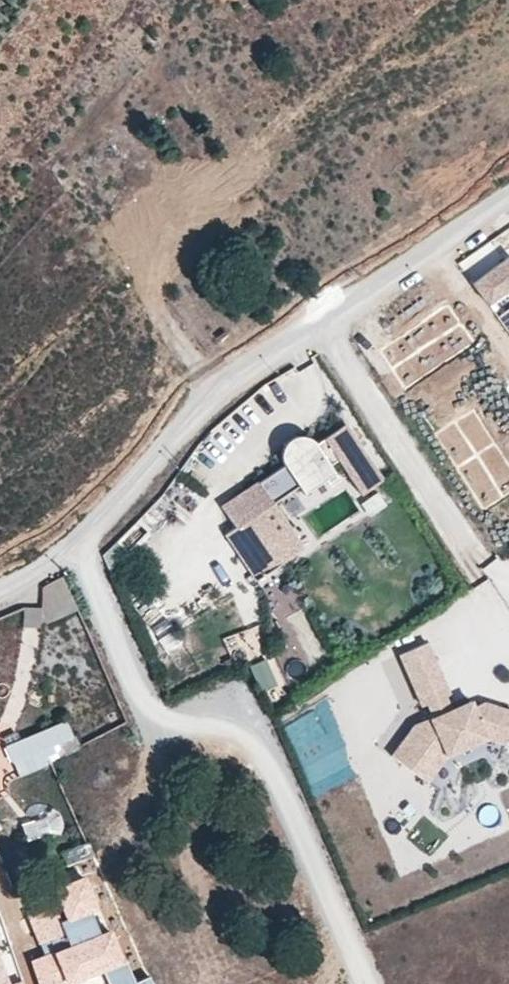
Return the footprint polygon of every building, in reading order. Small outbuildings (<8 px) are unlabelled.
[(473,283),(487,303),(508,287),(508,256),(473,283)] [(423,342),(467,306),(457,293),(439,308),(430,297),(404,318),(423,342)] [(508,333),(508,309),(498,317),(508,333)] [(453,381),(486,349),(475,337),(441,370),(453,381)] [(303,548),(273,502),(298,485),(304,493),(335,472),(330,464),(337,459),(361,494),(382,480),(345,424),(315,444),(313,441),(282,461),(285,465),(222,507),(235,527),(226,533),(256,579),(303,548)] [(282,461),(313,441),(306,436),(299,435),(294,436),(289,438),(286,441),(283,446),(281,450),(281,456),(282,461)] [(42,605),(23,606),(24,618),(71,616),(69,578),(41,579),(42,605)] [(153,626),(166,652),(182,644),(169,618),(153,626)] [(426,642),(399,654),(422,705),(427,703),(433,717),(413,725),(391,755),(427,781),(446,755),(486,737),(505,743),(508,731),(508,710),(474,699),(458,705),(450,709),(444,695),(430,664),(435,662),(426,642)] [(260,690),(276,684),(267,656),(250,662),(260,690)] [(458,705),(452,691),(444,695),(450,709),(458,705)] [(52,760),(79,747),(66,720),(6,747),(19,776),(53,762),(52,760)] [(24,837),(63,832),(60,812),(22,817),(24,837)] [(147,978),(135,983),(124,959),(121,961),(109,929),(98,933),(89,910),(95,907),(83,876),(53,888),(59,902),(27,915),(43,957),(30,961),(38,983),(68,983),(101,971),(107,983),(150,983),(147,978)]
